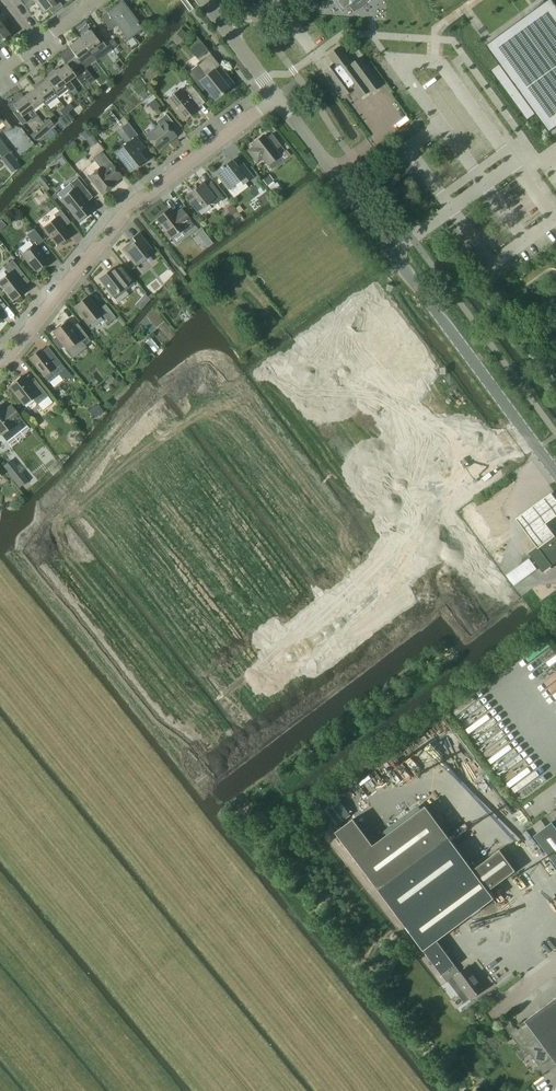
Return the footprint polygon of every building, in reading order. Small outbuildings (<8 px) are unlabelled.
[(52,0),(37,0),(35,2),(44,13),(48,9),(52,14),(62,6),(59,1),(55,3),(52,0)] [(368,0),(334,0),(336,3),(339,3),(343,8),(346,5),(350,6),(354,11),(368,0)] [(486,46),(499,64),(491,70),(527,120),(536,114),(549,132),(555,128),(555,5),(553,0),(549,0),(486,46)] [(123,1),(107,12),(101,16),(111,30),(117,25),(127,39),(142,28),(123,1)] [(3,25),(0,27),(0,43),(11,35),(3,25)] [(90,30),(79,38),(92,56),(103,48),(104,48),(109,44),(99,30),(93,34),(90,30)] [(79,38),(68,46),(75,55),(70,59),(83,76),(87,81),(92,77),(83,64),(82,65),(81,64),(92,56),(79,38)] [(108,41),(114,48),(117,45),(112,38),(108,41)] [(198,59),(207,51),(200,43),(190,51),(198,59)] [(338,47),(328,54),(334,63),(323,71),(342,97),(353,89),(360,97),(369,91),(370,93),(380,86),(359,58),(350,64),(338,47)] [(191,71),(190,72),(203,88),(204,87),(215,100),(229,88),(217,73),(222,69),(215,60),(214,61),(210,56),(198,66),(191,71)] [(67,64),(56,72),(64,84),(68,89),(70,92),(75,89),(69,81),(69,80),(75,76),(78,80),(83,76),(70,59),(65,62),(67,64)] [(48,78),(45,80),(54,92),(58,97),(68,89),(64,84),(56,72),(54,70),(48,74),(47,76),(48,78)] [(38,86),(35,88),(43,100),(47,105),(58,97),(54,92),(45,80),(43,78),(36,83),(38,86)] [(191,85),(183,92),(180,89),(166,100),(183,120),(197,109),(192,103),(200,97),(191,85)] [(35,88),(23,97),(32,108),(43,100),(46,105),(47,105),(43,100),(35,88)] [(15,99),(8,105),(9,107),(13,113),(22,124),(26,121),(22,116),(32,108),(23,97),(22,94),(15,99)] [(149,103),(148,104),(153,111),(160,106),(159,106),(154,99),(149,103)] [(65,107),(69,112),(74,108),(70,103),(65,107)] [(69,112),(65,107),(60,111),(63,116),(69,112)] [(2,121),(8,128),(13,124),(1,109),(0,110),(0,123),(2,121)] [(175,136),(171,130),(176,126),(166,114),(156,122),(158,124),(146,134),(158,150),(175,136)] [(43,123),(48,129),(53,124),(48,118),(43,123)] [(128,122),(121,128),(124,132),(131,127),(128,122)] [(48,129),(43,123),(30,135),(35,141),(48,129)] [(279,155),(275,150),(281,146),(272,133),(266,138),(264,135),(252,144),(254,146),(248,150),(257,162),(262,158),(267,164),(279,155)] [(85,140),(91,147),(98,141),(92,134),(85,140)] [(145,148),(136,136),(115,153),(130,172),(145,160),(139,153),(145,148)] [(3,156),(9,152),(2,142),(1,142),(0,141),(0,152),(3,156)] [(93,159),(100,168),(88,177),(102,194),(114,184),(113,183),(122,176),(111,163),(102,151),(93,159)] [(2,157),(1,158),(12,172),(20,165),(16,161),(9,152),(3,156),(2,157)] [(233,184),(240,179),(243,183),(252,176),(243,164),(237,168),(232,160),(216,173),(222,181),(228,177),(233,184)] [(263,179),(267,185),(273,180),(269,175),(263,179)] [(92,210),(83,198),(89,194),(77,178),(70,184),(74,189),(61,199),(79,221),(92,210)] [(197,212),(209,203),(210,204),(215,205),(224,199),(212,183),(206,187),(203,182),(185,196),(197,212)] [(231,204),(226,208),(232,215),(237,211),(231,204)] [(176,216),(170,208),(156,218),(165,230),(163,231),(169,238),(170,237),(171,238),(182,229),(184,233),(194,226),(191,221),(191,220),(183,210),(176,216)] [(55,217),(43,227),(58,245),(71,235),(64,227),(70,222),(67,219),(60,210),(54,215),(55,217)] [(26,235),(33,244),(21,254),(36,273),(49,262),(37,246),(43,241),(34,229),(26,235)] [(202,231),(198,234),(203,240),(208,237),(202,231)] [(151,248),(139,232),(132,237),(135,241),(125,249),(137,265),(148,257),(145,253),(151,248)] [(23,286),(29,281),(12,260),(4,267),(8,273),(0,280),(0,285),(12,301),(27,290),(23,286)] [(99,279),(112,296),(119,291),(121,294),(135,283),(123,268),(120,264),(114,269),(113,268),(99,279)] [(150,300),(144,295),(141,298),(147,303),(150,300)] [(89,323),(102,313),(109,323),(116,318),(105,304),(99,309),(88,296),(75,306),(89,323)] [(88,337),(77,323),(71,328),(66,321),(53,332),(56,336),(52,340),(60,349),(64,346),(66,349),(71,346),(73,347),(75,348),(88,337)] [(30,357),(44,376),(49,382),(59,374),(66,369),(48,346),(42,351),(40,349),(30,357)] [(24,404),(32,398),(38,404),(48,396),(39,384),(33,389),(22,375),(9,385),(24,404)] [(114,379),(113,383),(116,386),(122,382),(117,376),(114,379)] [(99,404),(93,408),(97,415),(103,411),(99,404)] [(3,410),(0,406),(0,434),(7,442),(28,426),(23,420),(20,416),(14,408),(11,405),(4,411),(3,410)] [(8,462),(2,467),(18,488),(25,483),(8,462)] [(551,493),(516,518),(537,547),(538,546),(538,547),(555,535),(546,523),(555,516),(555,500),(551,493)] [(555,562),(555,536),(555,535),(538,547),(538,546),(537,547),(529,553),(532,557),(541,569),(543,572),(552,565),(555,562)] [(509,575),(517,586),(541,569),(532,557),(509,575)] [(339,798),(321,811),(322,812),(334,829),(352,815),(339,798)] [(403,922),(446,890),(473,870),(426,806),(373,845),(354,819),(336,832),(403,922)] [(552,822),(534,835),(555,865),(555,827),(552,822)] [(473,870),(489,890),(516,871),(500,850),(473,870)] [(424,950),(443,977),(457,966),(438,940),(494,898),(489,890),(473,870),(446,890),(403,922),(424,950)] [(387,952),(378,948),(372,960),(385,967),(389,957),(385,955),(387,952)] [(457,966),(443,977),(447,982),(454,977),(458,982),(457,983),(456,984),(455,986),(455,987),(455,988),(456,989),(456,990),(457,990),(458,991),(460,992),(461,992),(462,991),(463,991),(464,990),(470,999),(486,988),(469,965),(461,971),(457,966)] [(527,1019),(555,1058),(555,997),(527,1019)] [(511,1031),(523,1047),(526,1044),(541,1065),(537,1067),(542,1073),(555,1063),(555,1061),(526,1021),(521,1024),(523,1027),(518,1030),(516,1028),(511,1031)]
